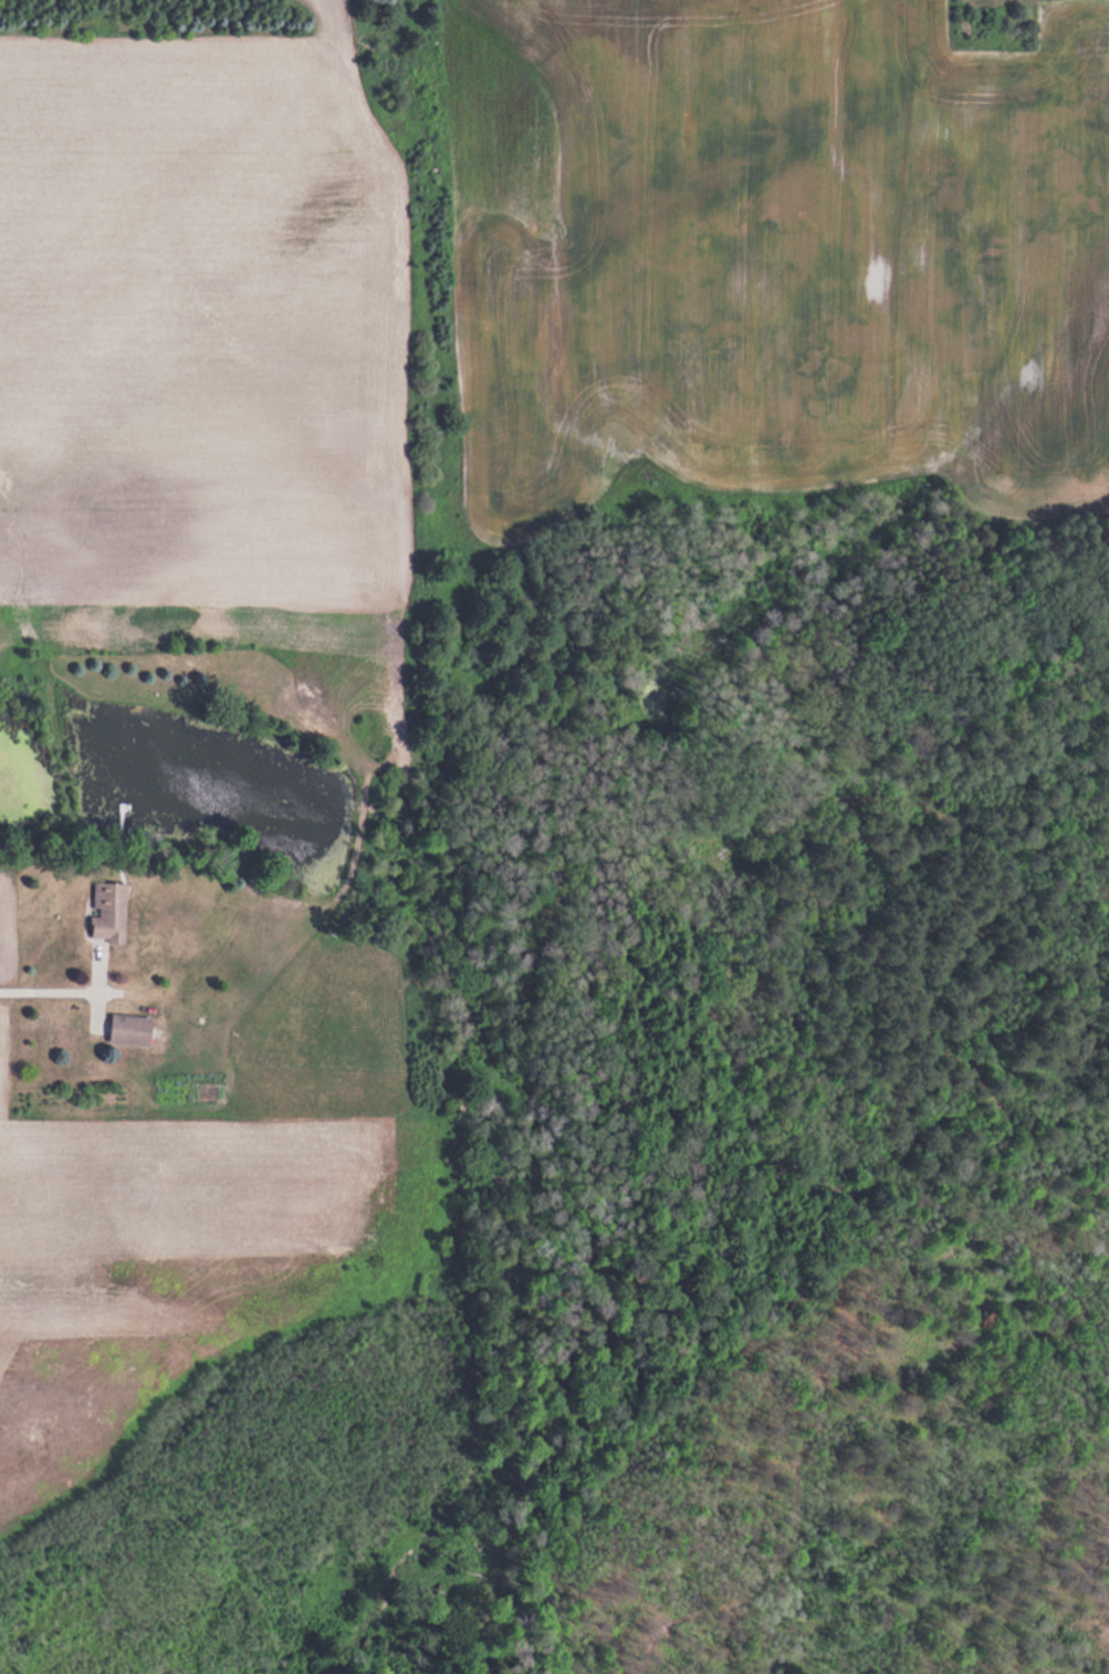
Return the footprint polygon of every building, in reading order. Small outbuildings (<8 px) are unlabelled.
[(126,881),(93,881),(92,940),(126,940),(126,881)] [(150,1046),(154,1017),(113,1012),(109,1041),(150,1046)]
